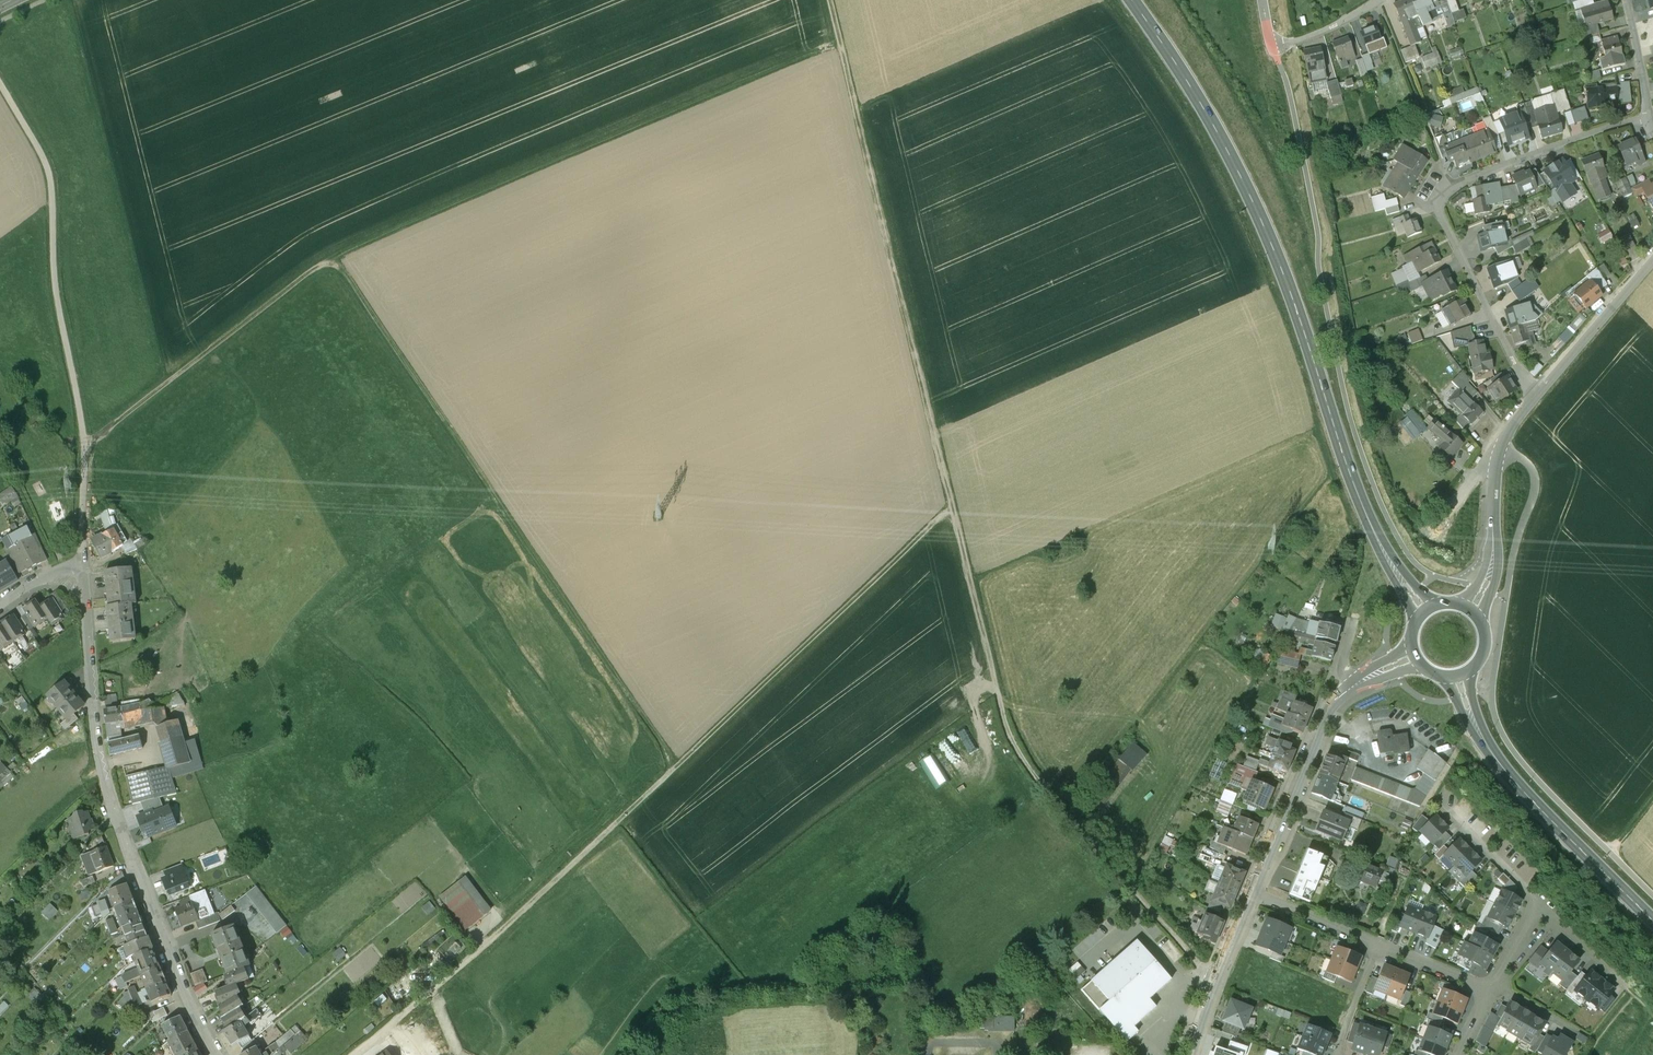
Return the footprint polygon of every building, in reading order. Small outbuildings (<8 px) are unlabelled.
[(1410,0),(1404,0),(1393,5),(1399,18),(1408,15),(1409,17),(1416,13),(1410,0)] [(1416,13),(1419,19),(1422,28),(1431,23),(1430,21),(1442,15),(1435,0),(1410,0),(1416,13)] [(1442,15),(1443,18),(1450,14),(1445,0),(1435,0),(1442,15)] [(1450,14),(1458,12),(1453,0),(1445,0),(1450,14)] [(1600,3),(1591,6),(1592,11),(1602,8),(1600,3)] [(1602,8),(1592,11),(1596,24),(1612,19),(1608,6),(1602,8)] [(1416,13),(1409,17),(1411,23),(1419,19),(1416,13)] [(1375,27),(1359,33),(1364,46),(1374,43),(1380,40),(1375,27)] [(1347,37),(1331,43),(1336,56),(1345,53),(1352,51),(1347,37)] [(1611,43),(1602,46),(1606,59),(1621,55),(1618,42),(1611,43)] [(1374,43),(1364,46),(1366,51),(1375,48),(1374,43)] [(1319,48),(1303,51),(1309,85),(1326,82),(1319,48)] [(1439,50),(1422,56),(1427,69),(1443,63),(1439,50)] [(1345,53),(1336,56),(1338,62),(1347,58),(1345,53)] [(1361,59),(1355,61),(1360,76),(1366,74),(1361,59)] [(1336,80),(1325,83),(1330,98),(1340,95),(1336,80)] [(1620,86),(1616,86),(1618,101),(1621,101),(1622,104),(1631,103),(1629,82),(1619,83),(1620,86)] [(1616,86),(1596,88),(1596,89),(1586,90),(1588,107),(1608,105),(1607,102),(1618,101),(1616,86)] [(1564,90),(1557,92),(1563,111),(1570,109),(1564,90)] [(1534,110),(1533,111),(1536,121),(1542,138),(1562,132),(1554,104),(1534,110)] [(1532,105),(1525,107),(1530,123),(1536,121),(1533,111),(1534,110),(1532,105)] [(1586,106),(1573,110),(1576,122),(1589,119),(1586,106)] [(1497,133),(1490,117),(1482,120),(1483,122),(1487,131),(1491,140),(1499,137),(1497,133)] [(1524,121),(1517,123),(1518,127),(1520,134),(1527,132),(1524,121)] [(1487,131),(1483,122),(1477,125),(1476,127),(1479,134),(1468,138),(1476,160),(1496,152),(1491,140),(1487,131)] [(1423,125),(1411,127),(1418,147),(1430,143),(1423,125)] [(1518,127),(1504,131),(1508,145),(1522,141),(1520,134),(1518,127)] [(1468,138),(1461,141),(1457,132),(1445,136),(1449,146),(1448,146),(1451,155),(1456,167),(1476,160),(1468,138)] [(1444,134),(1434,138),(1443,159),(1451,155),(1448,146),(1449,146),(1445,136),(1444,134)] [(1634,139),(1619,146),(1626,164),(1636,161),(1634,155),(1639,153),(1634,139)] [(1427,161),(1403,145),(1393,159),(1398,162),(1418,175),(1427,161)] [(1597,154),(1582,160),(1587,173),(1595,169),(1602,166),(1597,154)] [(1418,175),(1398,162),(1384,185),(1402,197),(1405,196),(1418,175)] [(1565,166),(1550,170),(1554,184),(1563,181),(1569,179),(1565,166)] [(1544,185),(1535,169),(1529,172),(1536,188),(1544,185)] [(1595,169),(1587,173),(1591,182),(1596,180),(1595,175),(1597,174),(1595,169)] [(1529,172),(1521,175),(1520,173),(1512,177),(1516,185),(1515,185),(1517,196),(1536,188),(1529,172)] [(1648,180),(1631,189),(1635,196),(1645,190),(1651,186),(1648,180)] [(1563,181),(1554,184),(1557,194),(1566,191),(1563,181)] [(1499,182),(1486,185),(1486,187),(1475,189),(1477,199),(1473,199),(1475,214),(1490,211),(1488,205),(1503,203),(1503,202),(1500,188),(1499,182)] [(1515,185),(1507,187),(1510,200),(1518,199),(1517,196),(1515,185)] [(1645,190),(1650,199),(1649,200),(1652,206),(1652,185),(1651,186),(1645,190)] [(1507,187),(1500,188),(1503,202),(1510,200),(1507,187)] [(1396,198),(1385,201),(1383,194),(1371,197),(1374,211),(1385,208),(1397,205),(1398,205),(1396,198)] [(1397,205),(1385,208),(1387,215),(1399,211),(1397,205)] [(1407,214),(1398,218),(1401,224),(1402,224),(1402,223),(1409,220),(1407,214)] [(1409,220),(1402,223),(1402,224),(1408,237),(1421,231),(1416,218),(1409,220)] [(1500,223),(1483,227),(1485,234),(1478,236),(1481,250),(1493,247),(1505,244),(1505,243),(1500,223)] [(1610,227),(1599,234),(1603,241),(1614,234),(1610,227)] [(1629,235),(1618,241),(1624,252),(1635,246),(1629,235)] [(1505,244),(1493,247),(1497,255),(1513,246),(1510,241),(1505,243),(1505,244)] [(1424,245),(1404,256),(1408,263),(1421,256),(1421,254),(1427,251),(1424,245)] [(1427,251),(1421,254),(1421,256),(1427,267),(1440,261),(1433,248),(1427,251)] [(1502,263),(1493,266),(1495,273),(1502,270),(1502,271),(1504,270),(1502,263)] [(1611,274),(1604,264),(1599,267),(1605,278),(1611,274)] [(1607,285),(1596,268),(1586,276),(1590,282),(1598,291),(1607,285)] [(1495,273),(1488,275),(1493,289),(1507,284),(1502,271),(1502,270),(1495,273)] [(1428,281),(1423,284),(1424,285),(1431,300),(1442,295),(1443,296),(1456,290),(1447,272),(1428,281)] [(1425,275),(1415,280),(1408,282),(1412,291),(1424,285),(1423,284),(1428,281),(1425,275)] [(1590,282),(1574,294),(1585,308),(1601,295),(1598,291),(1590,282)] [(1514,291),(1520,297),(1526,291),(1520,285),(1514,291)] [(1454,300),(1446,305),(1448,307),(1442,310),(1450,326),(1470,315),(1462,299),(1455,303),(1454,300)] [(1519,308),(1505,312),(1510,329),(1524,324),(1522,316),(1521,316),(1519,308)] [(1535,321),(1527,324),(1530,332),(1538,330),(1535,321)] [(1524,324),(1510,329),(1515,345),(1529,341),(1528,338),(1524,324)] [(1420,327),(1409,331),(1413,343),(1424,339),(1420,327)] [(1468,327),(1450,333),(1454,349),(1468,346),(1468,345),(1471,344),(1468,327)] [(1567,329),(1559,337),(1564,341),(1571,333),(1567,329)] [(1401,345),(1412,340),(1408,332),(1397,337),(1401,345)] [(1485,356),(1482,342),(1471,344),(1468,345),(1468,346),(1471,360),(1472,360),(1474,372),(1491,368),(1488,355),(1485,356)] [(1501,373),(1489,381),(1493,387),(1505,379),(1501,373)] [(1493,387),(1489,390),(1497,403),(1505,398),(1507,398),(1509,397),(1509,395),(1516,390),(1508,377),(1505,379),(1493,387)] [(1469,399),(1462,406),(1466,409),(1473,403),(1469,399)] [(1466,409),(1462,414),(1471,425),(1483,412),(1473,403),(1466,409)] [(1415,409),(1401,420),(1416,440),(1430,429),(1415,409)] [(1447,431),(1440,438),(1444,442),(1451,435),(1447,431)] [(1461,444),(1451,435),(1444,442),(1440,447),(1450,456),(1461,444)] [(0,494),(0,499),(0,500),(3,498),(5,502),(17,494),(12,487),(0,494)] [(27,526),(2,540),(20,571),(37,562),(38,563),(47,559),(42,548),(38,549),(27,526)] [(114,530),(103,535),(111,550),(112,551),(123,546),(122,545),(127,542),(122,533),(117,536),(114,530)] [(103,535),(92,541),(100,558),(112,551),(111,550),(103,535)] [(18,579),(8,561),(0,565),(0,589),(18,579)] [(132,568),(105,571),(109,606),(132,603),(137,603),(132,568)] [(40,607),(47,616),(46,617),(50,623),(63,615),(55,603),(52,599),(40,607)] [(69,611),(61,599),(55,603),(63,615),(69,611)] [(36,600),(24,608),(27,611),(35,624),(46,617),(47,616),(40,607),(36,600)] [(109,606),(106,606),(110,641),(136,638),(132,603),(109,606)] [(35,624),(27,611),(21,615),(22,616),(29,627),(35,624)] [(13,616),(2,624),(12,640),(24,632),(16,620),(13,616)] [(24,632),(30,629),(29,627),(22,616),(16,620),(24,632)] [(1340,627),(1319,623),(1317,630),(1316,637),(1336,642),(1340,627)] [(0,625),(0,648),(12,640),(2,624),(0,625)] [(1317,630),(1292,624),(1289,631),(1298,633),(1312,636),(1316,637),(1317,630)] [(1312,636),(1298,633),(1297,639),(1310,642),(1312,636)] [(1334,646),(1315,642),(1312,652),(1306,650),(1307,649),(1303,648),(1300,648),(1299,653),(1330,662),(1334,646)] [(1291,654),(1281,652),(1277,664),(1295,669),(1297,659),(1290,658),(1291,654)] [(65,682),(48,696),(58,707),(74,694),(74,693),(65,682)] [(1297,696),(1284,691),(1281,698),(1294,703),(1295,702),(1297,696)] [(74,694),(58,707),(68,718),(74,713),(83,706),(74,694)] [(149,699),(141,704),(142,711),(156,709),(155,706),(149,699)] [(1312,709),(1295,702),(1294,703),(1292,709),(1290,714),(1307,721),(1312,709)] [(141,704),(131,705),(131,706),(122,707),(123,714),(142,711),(141,704)] [(122,707),(104,709),(106,723),(119,722),(124,721),(123,714),(122,707)] [(142,711),(123,714),(124,721),(125,728),(154,723),(158,726),(167,723),(165,707),(156,709),(142,711)] [(74,713),(68,718),(61,723),(66,729),(79,718),(74,713)] [(1290,714),(1288,713),(1285,720),(1282,726),(1302,733),(1307,721),(1290,714)] [(177,721),(167,723),(158,726),(163,742),(160,743),(167,766),(168,769),(189,763),(177,721)] [(119,722),(106,723),(107,736),(121,735),(119,722)] [(1389,730),(1378,732),(1377,733),(1379,741),(1378,741),(1380,753),(1393,751),(1393,753),(1408,751),(1406,734),(1391,736),(1390,731),(1390,730),(1389,730)] [(135,736),(108,742),(110,756),(115,754),(138,748),(136,737),(135,736)] [(1278,741),(1269,737),(1266,744),(1275,748),(1278,741)] [(1293,747),(1278,741),(1275,748),(1273,754),(1291,762),(1295,751),(1292,749),(1293,747)] [(1137,742),(1109,772),(1122,784),(1150,754),(1137,742)] [(1360,755),(1348,750),(1346,757),(1358,762),(1360,755)] [(1429,752),(1418,770),(1426,776),(1435,783),(1447,765),(1429,752)] [(940,785),(948,781),(935,753),(927,756),(940,785)] [(1291,762),(1273,754),(1269,762),(1267,767),(1283,774),(1284,770),(1287,771),(1291,762)] [(1336,758),(1326,755),(1318,774),(1337,782),(1346,759),(1337,755),(1336,758)] [(1269,762),(1260,759),(1258,763),(1267,767),(1269,762)] [(12,772),(4,760),(0,763),(0,779),(12,772)] [(189,763),(168,769),(171,778),(192,772),(189,763)] [(167,766),(126,776),(133,804),(141,803),(160,798),(177,794),(171,778),(168,769),(167,766)] [(1400,785),(1356,767),(1351,779),(1395,797),(1400,785)] [(1337,782),(1318,774),(1312,792),(1334,801),(1335,799),(1341,802),(1342,797),(1340,796),(1338,791),(1339,789),(1335,788),(1337,782)] [(1435,783),(1426,776),(1417,791),(1427,797),(1435,783)] [(1273,788),(1253,780),(1243,803),(1254,807),(1255,805),(1264,809),(1273,788)] [(1400,785),(1395,797),(1406,801),(1411,789),(1400,785)] [(1417,791),(1411,789),(1406,801),(1422,808),(1427,797),(1417,791)] [(160,798),(141,803),(145,814),(152,811),(153,813),(164,809),(160,798)] [(1364,813),(1345,805),(1342,812),(1344,813),(1361,820),(1364,813)] [(152,811),(145,814),(137,817),(142,828),(140,829),(144,839),(176,826),(169,807),(164,809),(153,813),(152,811)] [(88,811),(83,813),(83,811),(75,814),(72,817),(68,819),(70,826),(69,826),(74,840),(89,835),(91,832),(94,830),(92,824),(93,824),(91,819),(90,819),(88,811)] [(1342,819),(1322,811),(1315,830),(1342,841),(1348,827),(1357,830),(1361,820),(1344,813),(1342,819)] [(1257,823),(1240,816),(1234,831),(1252,838),(1257,823)] [(1436,816),(1420,831),(1433,843),(1445,831),(1448,828),(1436,816)] [(1404,826),(1413,828),(1414,820),(1406,818),(1404,826)] [(1234,831),(1223,826),(1217,841),(1216,842),(1226,846),(1246,854),(1252,838),(1234,831)] [(1445,831),(1433,843),(1439,850),(1444,845),(1451,837),(1445,831)] [(103,839),(98,841),(101,849),(106,847),(103,839)] [(1448,850),(1444,854),(1455,865),(1470,850),(1459,839),(1448,850)] [(1226,846),(1216,842),(1217,841),(1212,840),(1209,847),(1224,853),(1226,846)] [(1439,850),(1435,855),(1439,859),(1444,854),(1448,850),(1444,845),(1439,850)] [(101,849),(91,853),(92,857),(98,873),(114,867),(106,847),(101,849)] [(1307,850),(1300,866),(1301,867),(1299,872),(1298,871),(1289,893),(1310,902),(1327,858),(1307,850)] [(1470,850),(1455,865),(1466,876),(1471,870),(1481,860),(1470,850)] [(1239,866),(1228,861),(1219,882),(1237,890),(1245,872),(1238,869),(1239,866)] [(181,864),(164,871),(167,878),(183,871),(181,864)] [(1381,871),(1363,864),(1356,879),(1375,887),(1381,871)] [(1466,876),(1459,882),(1466,889),(1477,876),(1471,870),(1466,876)] [(167,878),(166,878),(166,879),(163,880),(167,890),(170,898),(182,893),(182,892),(190,889),(188,884),(189,883),(184,871),(183,871),(167,878)] [(1517,887),(1503,873),(1497,879),(1504,885),(1502,890),(1512,896),(1517,887)] [(93,877),(82,881),(84,887),(95,883),(93,877)] [(443,897),(466,928),(490,909),(466,879),(443,897)] [(1237,890),(1219,882),(1210,903),(1222,908),(1223,904),(1230,907),(1237,890)] [(127,885),(108,892),(115,909),(134,901),(127,885)] [(287,926),(256,887),(247,894),(277,934),(287,926)] [(1512,896),(1502,890),(1495,904),(1514,914),(1521,900),(1512,896)] [(105,900),(98,903),(104,919),(110,913),(105,900)] [(137,910),(134,901),(115,909),(122,927),(141,919),(137,910)] [(43,912),(51,919),(60,910),(52,902),(43,912)] [(1366,906),(1359,903),(1356,910),(1363,913),(1366,906)] [(192,904),(175,910),(181,927),(198,920),(201,920),(197,910),(194,911),(192,904)] [(1514,914),(1495,904),(1488,917),(1503,925),(1507,927),(1514,914)] [(1413,932),(1422,912),(1407,906),(1404,914),(1399,926),(1413,932)] [(1404,914),(1398,911),(1390,930),(1397,932),(1399,926),(1404,914)] [(1422,912),(1413,932),(1428,938),(1433,925),(1436,917),(1422,912)] [(201,920),(198,920),(202,929),(220,921),(217,913),(201,920)] [(1224,920),(1205,913),(1202,921),(1198,931),(1197,933),(1204,936),(1203,939),(1215,944),(1224,920)] [(1488,917),(1486,916),(1481,925),(1489,930),(1498,934),(1503,925),(1488,917)] [(1296,923),(1283,918),(1281,924),(1291,928),(1293,929),(1296,923)] [(141,919),(122,927),(129,945),(148,938),(141,919)] [(1281,924),(1267,919),(1261,932),(1285,942),(1291,928),(1281,924)] [(112,920),(106,922),(111,936),(118,933),(112,920)] [(1196,925),(1193,924),(1191,928),(1198,931),(1202,921),(1199,920),(1196,925)] [(1481,925),(1477,924),(1473,932),(1474,933),(1485,938),(1489,930),(1481,925)] [(1428,938),(1425,943),(1435,948),(1445,931),(1433,925),(1428,938)] [(234,926),(211,935),(228,974),(244,968),(250,966),(234,926)] [(1285,942),(1261,932),(1256,945),(1272,952),(1280,955),(1285,942)] [(1485,938),(1474,933),(1468,944),(1492,957),(1493,954),(1492,953),(1494,951),(1495,951),(1498,945),(1485,938)] [(129,945),(125,946),(130,958),(153,950),(148,938),(129,945)] [(1349,945),(1337,940),(1335,946),(1337,947),(1347,951),(1349,945)] [(1149,999),(1170,979),(1137,941),(1114,960),(1149,999)] [(1468,944),(1464,942),(1458,954),(1462,956),(1473,962),(1486,968),(1492,957),(1468,944)] [(1549,953),(1540,963),(1541,964),(1547,969),(1544,972),(1549,977),(1552,973),(1568,953),(1556,943),(1549,953)] [(1541,946),(1530,961),(1538,967),(1541,964),(1540,963),(1549,953),(1541,946)] [(1347,951),(1337,947),(1332,960),(1356,969),(1361,957),(1347,951)] [(1280,955),(1272,952),(1270,958),(1282,963),(1284,957),(1280,955)] [(1568,953),(1552,973),(1562,980),(1562,981),(1570,971),(1578,961),(1568,953)] [(155,956),(137,962),(137,964),(133,965),(135,968),(138,966),(140,970),(142,976),(161,969),(155,956)] [(1473,962),(1462,956),(1457,964),(1469,970),(1473,962)] [(1099,1009),(1127,1041),(1138,1031),(1134,1026),(1156,1007),(1149,999),(1114,960),(1081,989),(1099,1009)] [(1356,969),(1332,960),(1327,972),(1337,976),(1351,982),(1356,969)] [(1078,962),(1068,971),(1072,976),(1082,967),(1078,962)] [(1378,979),(1374,989),(1387,994),(1397,970),(1384,965),(1378,979)] [(1082,967),(1072,976),(1075,980),(1080,976),(1086,971),(1082,967)] [(228,974),(224,976),(229,987),(215,992),(220,1006),(219,1007),(225,1017),(222,1020),(228,1030),(241,1023),(246,1019),(239,1008),(243,1006),(236,996),(240,994),(236,984),(249,979),(244,968),(228,974)] [(161,969),(142,976),(146,987),(143,988),(145,991),(166,982),(161,969)] [(203,969),(191,974),(196,987),(207,982),(203,969)] [(140,970),(129,975),(129,974),(121,978),(123,982),(125,981),(126,984),(142,976),(140,970)] [(1397,970),(1387,994),(1399,1000),(1409,975),(1397,970)] [(1327,972),(1324,971),(1322,977),(1334,982),(1337,976),(1327,972)] [(1570,971),(1562,981),(1562,980),(1559,984),(1566,990),(1570,985),(1577,977),(1570,971)] [(1575,989),(1575,990),(1587,1000),(1602,980),(1590,971),(1586,976),(1575,989)] [(1577,977),(1570,985),(1575,989),(1586,976),(1581,972),(1577,977)] [(1080,976),(1075,980),(1079,984),(1084,980),(1080,976)] [(1378,979),(1372,976),(1366,991),(1372,994),(1374,989),(1378,979)] [(1602,980),(1587,1000),(1599,1009),(1599,1008),(1610,995),(1614,990),(1602,980)] [(145,991),(143,992),(145,998),(150,996),(154,1004),(172,996),(166,982),(145,991)] [(1455,987),(1441,982),(1438,988),(1442,989),(1453,993),(1455,987)] [(135,987),(126,991),(127,992),(124,993),(126,997),(131,995),(131,997),(138,994),(135,987)] [(1453,993),(1442,989),(1437,1001),(1462,1011),(1467,999),(1453,993)] [(1406,990),(1400,1004),(1406,1007),(1412,993),(1406,990)] [(138,994),(131,997),(136,1008),(143,1005),(138,994)] [(1610,995),(1599,1008),(1604,1012),(1615,999),(1610,995)] [(246,1019),(249,1023),(252,1026),(265,1015),(263,1013),(274,1004),(270,999),(246,1019)] [(1251,1009),(1231,1000),(1223,1021),(1226,1022),(1240,1028),(1243,1029),(1251,1009)] [(1462,1011),(1437,1001),(1433,1014),(1443,1018),(1457,1024),(1462,1011)] [(1501,1018),(1497,1025),(1508,1032),(1521,1010),(1517,1007),(1517,1006),(1513,1003),(1512,1004),(1510,1003),(1507,1008),(1501,1018)] [(1501,1004),(1495,1015),(1501,1018),(1507,1008),(1501,1004)] [(165,1008),(154,1014),(156,1017),(153,1020),(155,1023),(168,1016),(165,1008)] [(1521,1010),(1508,1032),(1518,1037),(1531,1015),(1528,1014),(1529,1013),(1525,1010),(1524,1011),(1521,1010)] [(1433,1014),(1429,1012),(1426,1018),(1428,1019),(1440,1024),(1443,1018),(1433,1014)] [(1531,1015),(1518,1037),(1531,1045),(1532,1045),(1539,1034),(1545,1023),(1531,1015)] [(180,1017),(163,1026),(171,1040),(188,1032),(180,1017)] [(1015,1018),(981,1018),(981,1028),(987,1028),(987,1032),(1015,1032),(1015,1018)] [(228,1030),(224,1032),(232,1047),(239,1044),(250,1038),(244,1028),(249,1023),(246,1019),(241,1023),(228,1030)] [(1440,1024),(1428,1019),(1426,1025),(1428,1026),(1438,1030),(1440,1024)] [(1316,1021),(1313,1027),(1331,1034),(1334,1028),(1316,1021)] [(1240,1028),(1226,1022),(1222,1032),(1232,1035),(1237,1037),(1240,1028)] [(1360,1025),(1353,1023),(1347,1041),(1353,1044),(1360,1025)] [(1326,1046),(1331,1034),(1313,1027),(1307,1024),(1302,1036),(1326,1046)] [(1373,1029),(1360,1025),(1353,1044),(1351,1050),(1364,1054),(1373,1029)] [(1438,1030),(1428,1026),(1423,1038),(1447,1048),(1452,1036),(1438,1030)] [(1373,1029),(1364,1054),(1367,1054),(1378,1054),(1381,1046),(1385,1034),(1373,1029)] [(1222,1032),(1218,1030),(1212,1046),(1215,1047),(1227,1051),(1230,1041),(1232,1035),(1222,1032)] [(169,1042),(176,1054),(187,1054),(197,1049),(188,1032),(171,1040),(169,1042)] [(298,1035),(285,1047),(291,1054),(295,1051),(296,1051),(296,1050),(298,1049),(299,1049),(298,1048),(308,1039),(303,1034),(300,1036),(298,1035)] [(1391,1036),(1385,1034),(1381,1046),(1387,1048),(1391,1036)] [(1539,1034),(1532,1045),(1531,1045),(1529,1049),(1535,1053),(1536,1051),(1544,1037),(1539,1034)] [(1544,1037),(1536,1051),(1542,1054),(1545,1049),(1550,1051),(1557,1040),(1546,1034),(1544,1037)] [(1550,1051),(1545,1049),(1542,1054),(1541,1054),(1561,1054),(1561,1053),(1562,1052),(1563,1051),(1572,1049),(1571,1044),(1572,1043),(1571,1042),(1570,1038),(1566,1039),(1560,1035),(1557,1040),(1550,1051)] [(1302,1036),(1297,1049),(1303,1051),(1313,1054),(1323,1054),(1326,1046),(1302,1036)] [(260,1054),(273,1054),(279,1049),(280,1049),(288,1041),(284,1037),(260,1054)] [(250,1038),(239,1044),(242,1049),(252,1041),(250,1038)] [(1423,1038),(1418,1050),(1428,1054),(1430,1054),(1444,1054),(1447,1048),(1423,1038)] [(252,1041),(242,1049),(245,1054),(256,1048),(252,1041)] [(1215,1047),(1213,1053),(1210,1052),(1209,1054),(1245,1054),(1248,1047),(1230,1041),(1227,1051),(1215,1047)]
